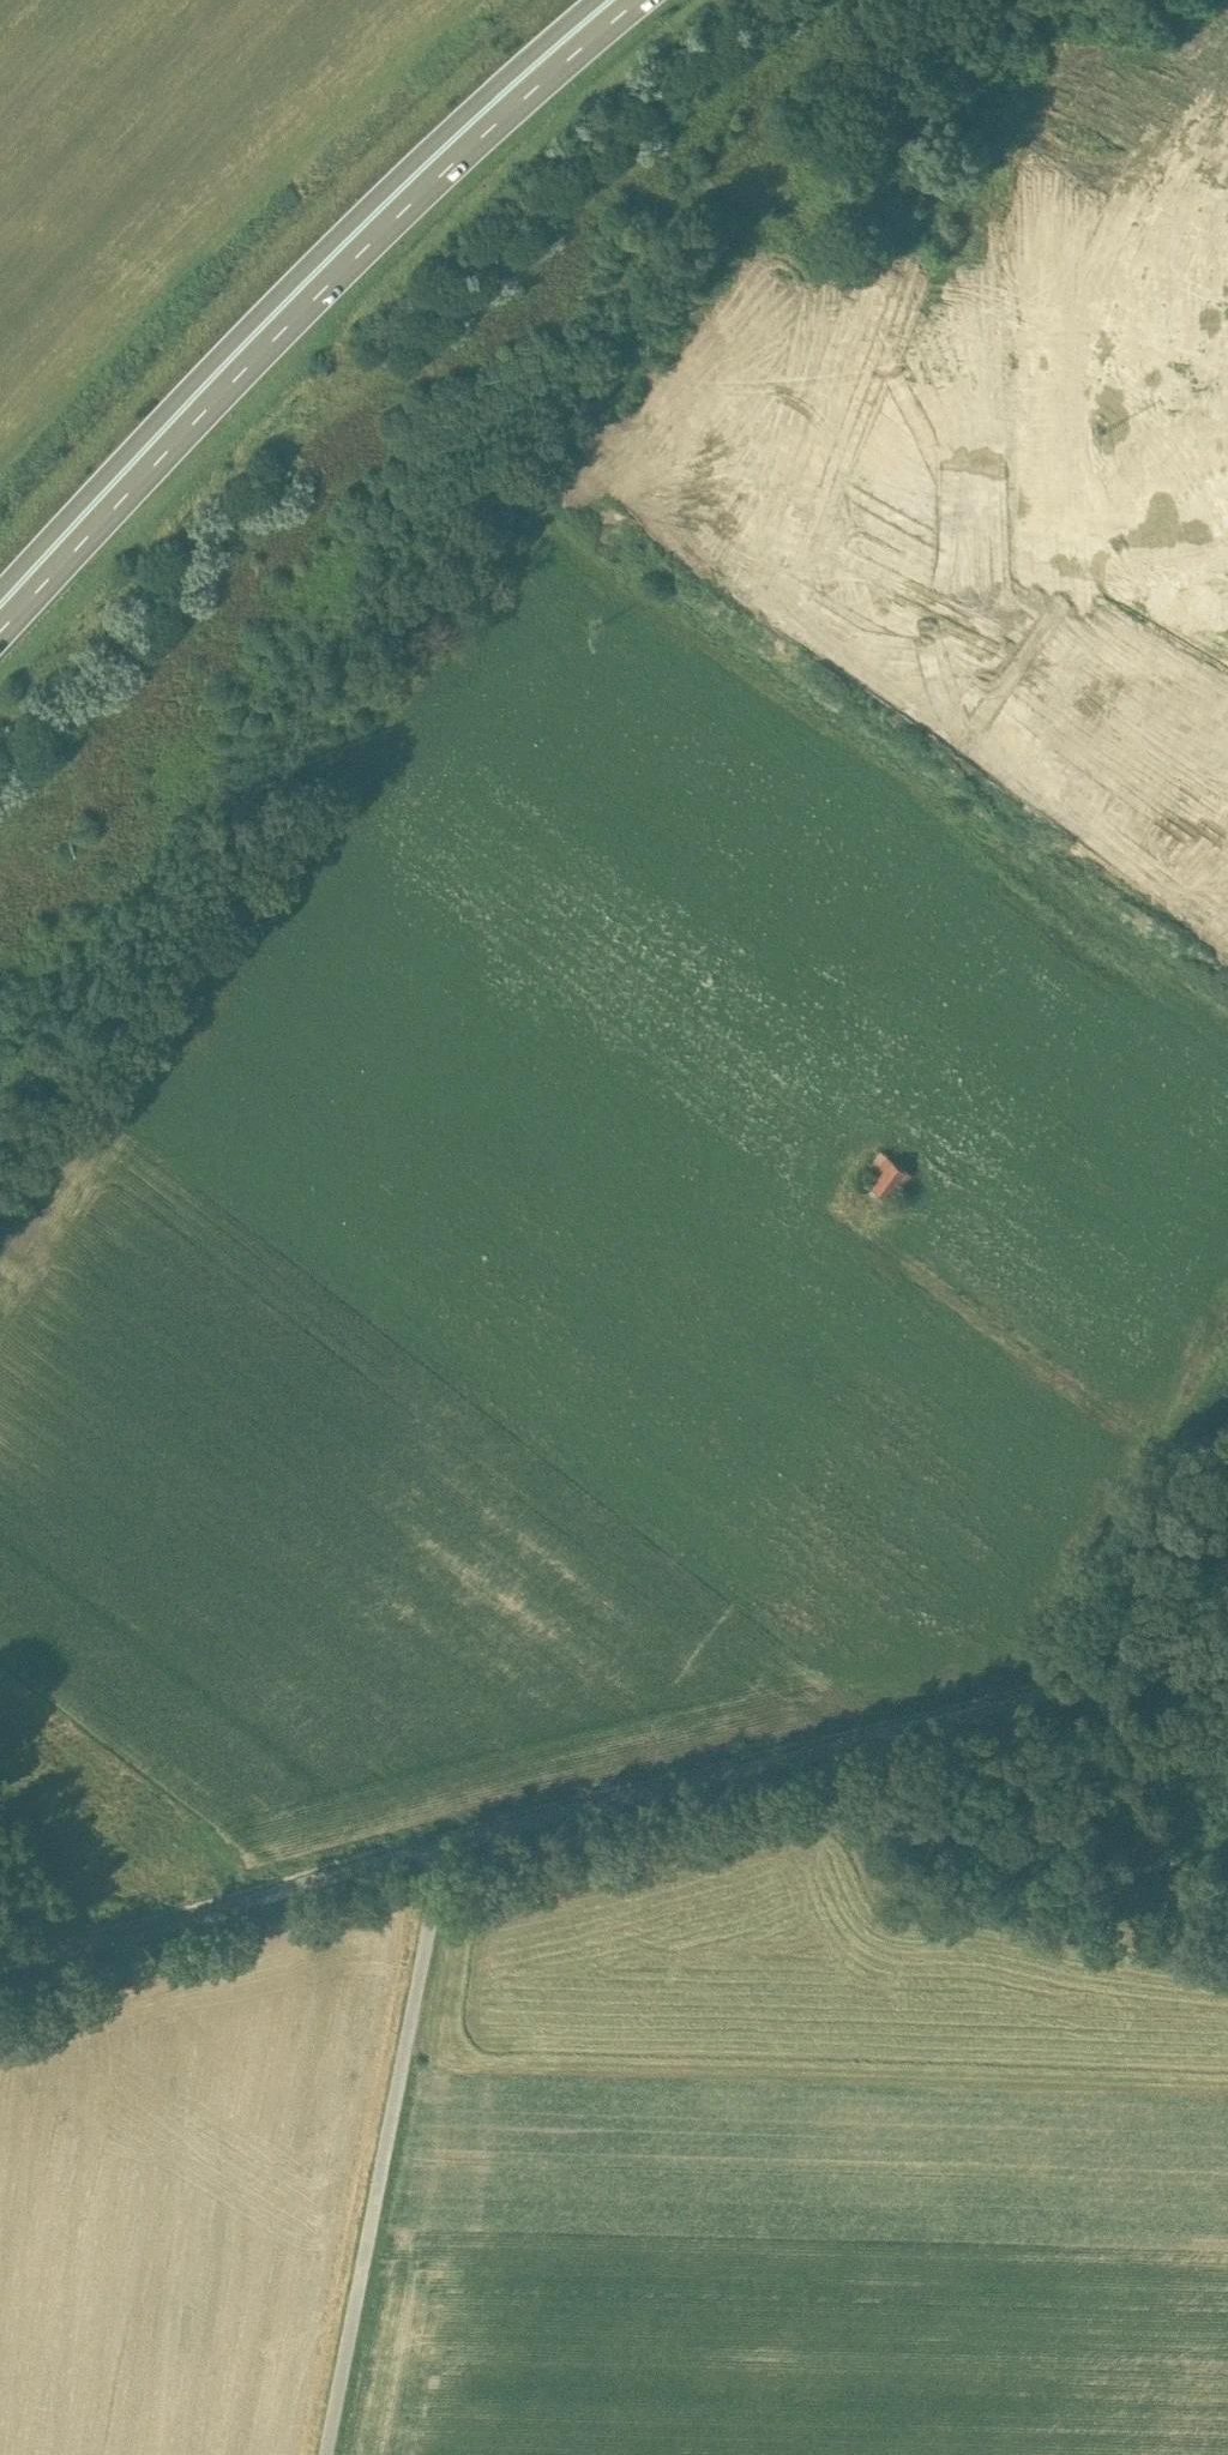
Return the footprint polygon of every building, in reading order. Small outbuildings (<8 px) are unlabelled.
[(890,1155),(870,1184),(892,1200),(913,1171),(890,1155)]
